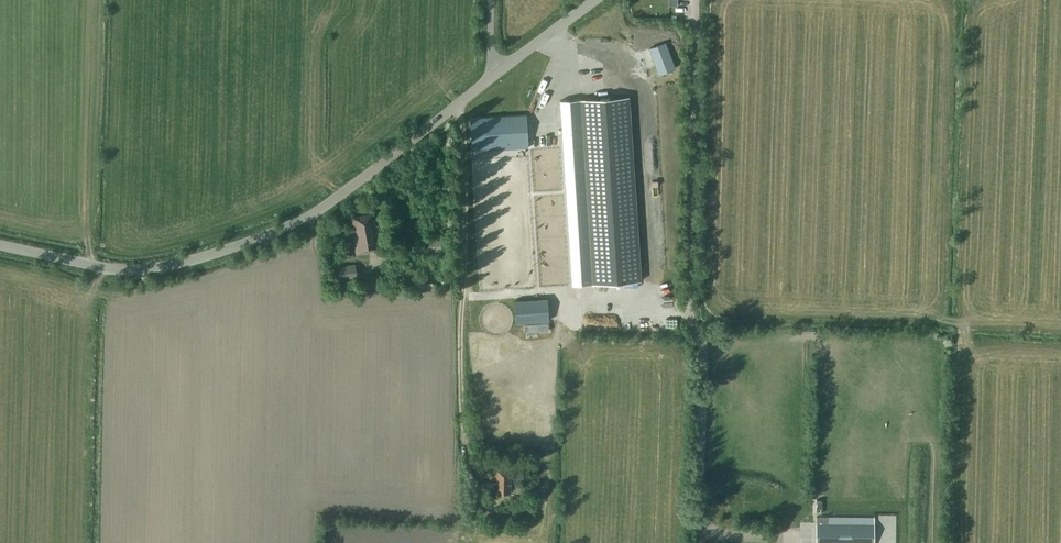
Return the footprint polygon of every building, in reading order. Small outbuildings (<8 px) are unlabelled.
[(675,68),(666,42),(650,48),(659,74),(675,68)] [(641,280),(629,96),(581,99),(560,100),(572,284),(593,283),(641,280)] [(529,147),(528,136),(527,114),(470,118),(472,140),(473,151),(529,147)] [(376,225),(374,213),(352,216),(354,228),(352,229),(356,253),(382,248),(378,224),(376,225)] [(354,253),(352,239),(342,241),(344,255),(354,253)] [(422,251),(438,251),(438,240),(422,240),(422,251)] [(339,269),(341,279),(357,276),(355,266),(339,269)] [(516,322),(549,320),(547,298),(515,300),(516,322)] [(511,469),(529,469),(529,459),(511,459),(511,469)] [(495,470),(495,484),(498,484),(499,492),(511,492),(511,470),(495,470)] [(486,521),(498,521),(498,510),(486,509),(486,521)] [(790,509),(790,519),(793,519),(800,519),(800,509),(790,509)] [(874,523),(817,523),(816,542),(874,542),(874,523)]
